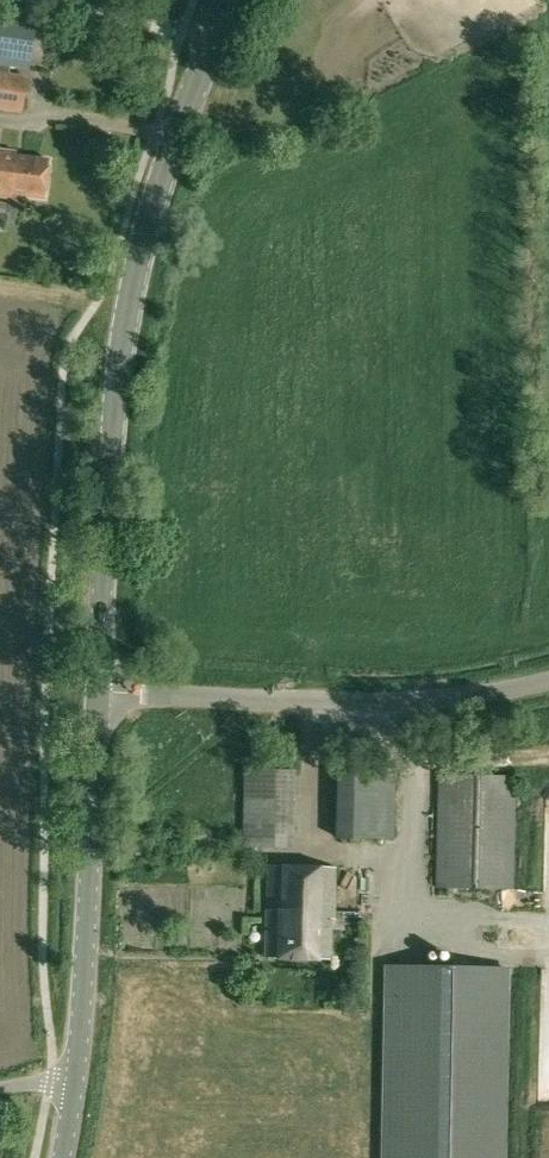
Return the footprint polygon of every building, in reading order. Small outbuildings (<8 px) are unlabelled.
[(0,10),(0,65),(28,70),(36,16),(0,10)] [(29,111),(30,75),(0,74),(0,110),(29,111)] [(48,160),(16,156),(16,152),(0,150),(0,197),(11,198),(11,194),(44,198),(48,160)] [(20,200),(0,199),(0,232),(19,232),(20,200)] [(291,847),(293,771),(245,770),(244,846),(291,847)] [(512,888),(515,777),(439,775),(437,887),(512,888)] [(334,918),(336,867),(267,865),(265,958),(330,959),(331,918),(334,918)] [(389,1157),(505,1157),(509,967),(392,965),(389,1157)]
